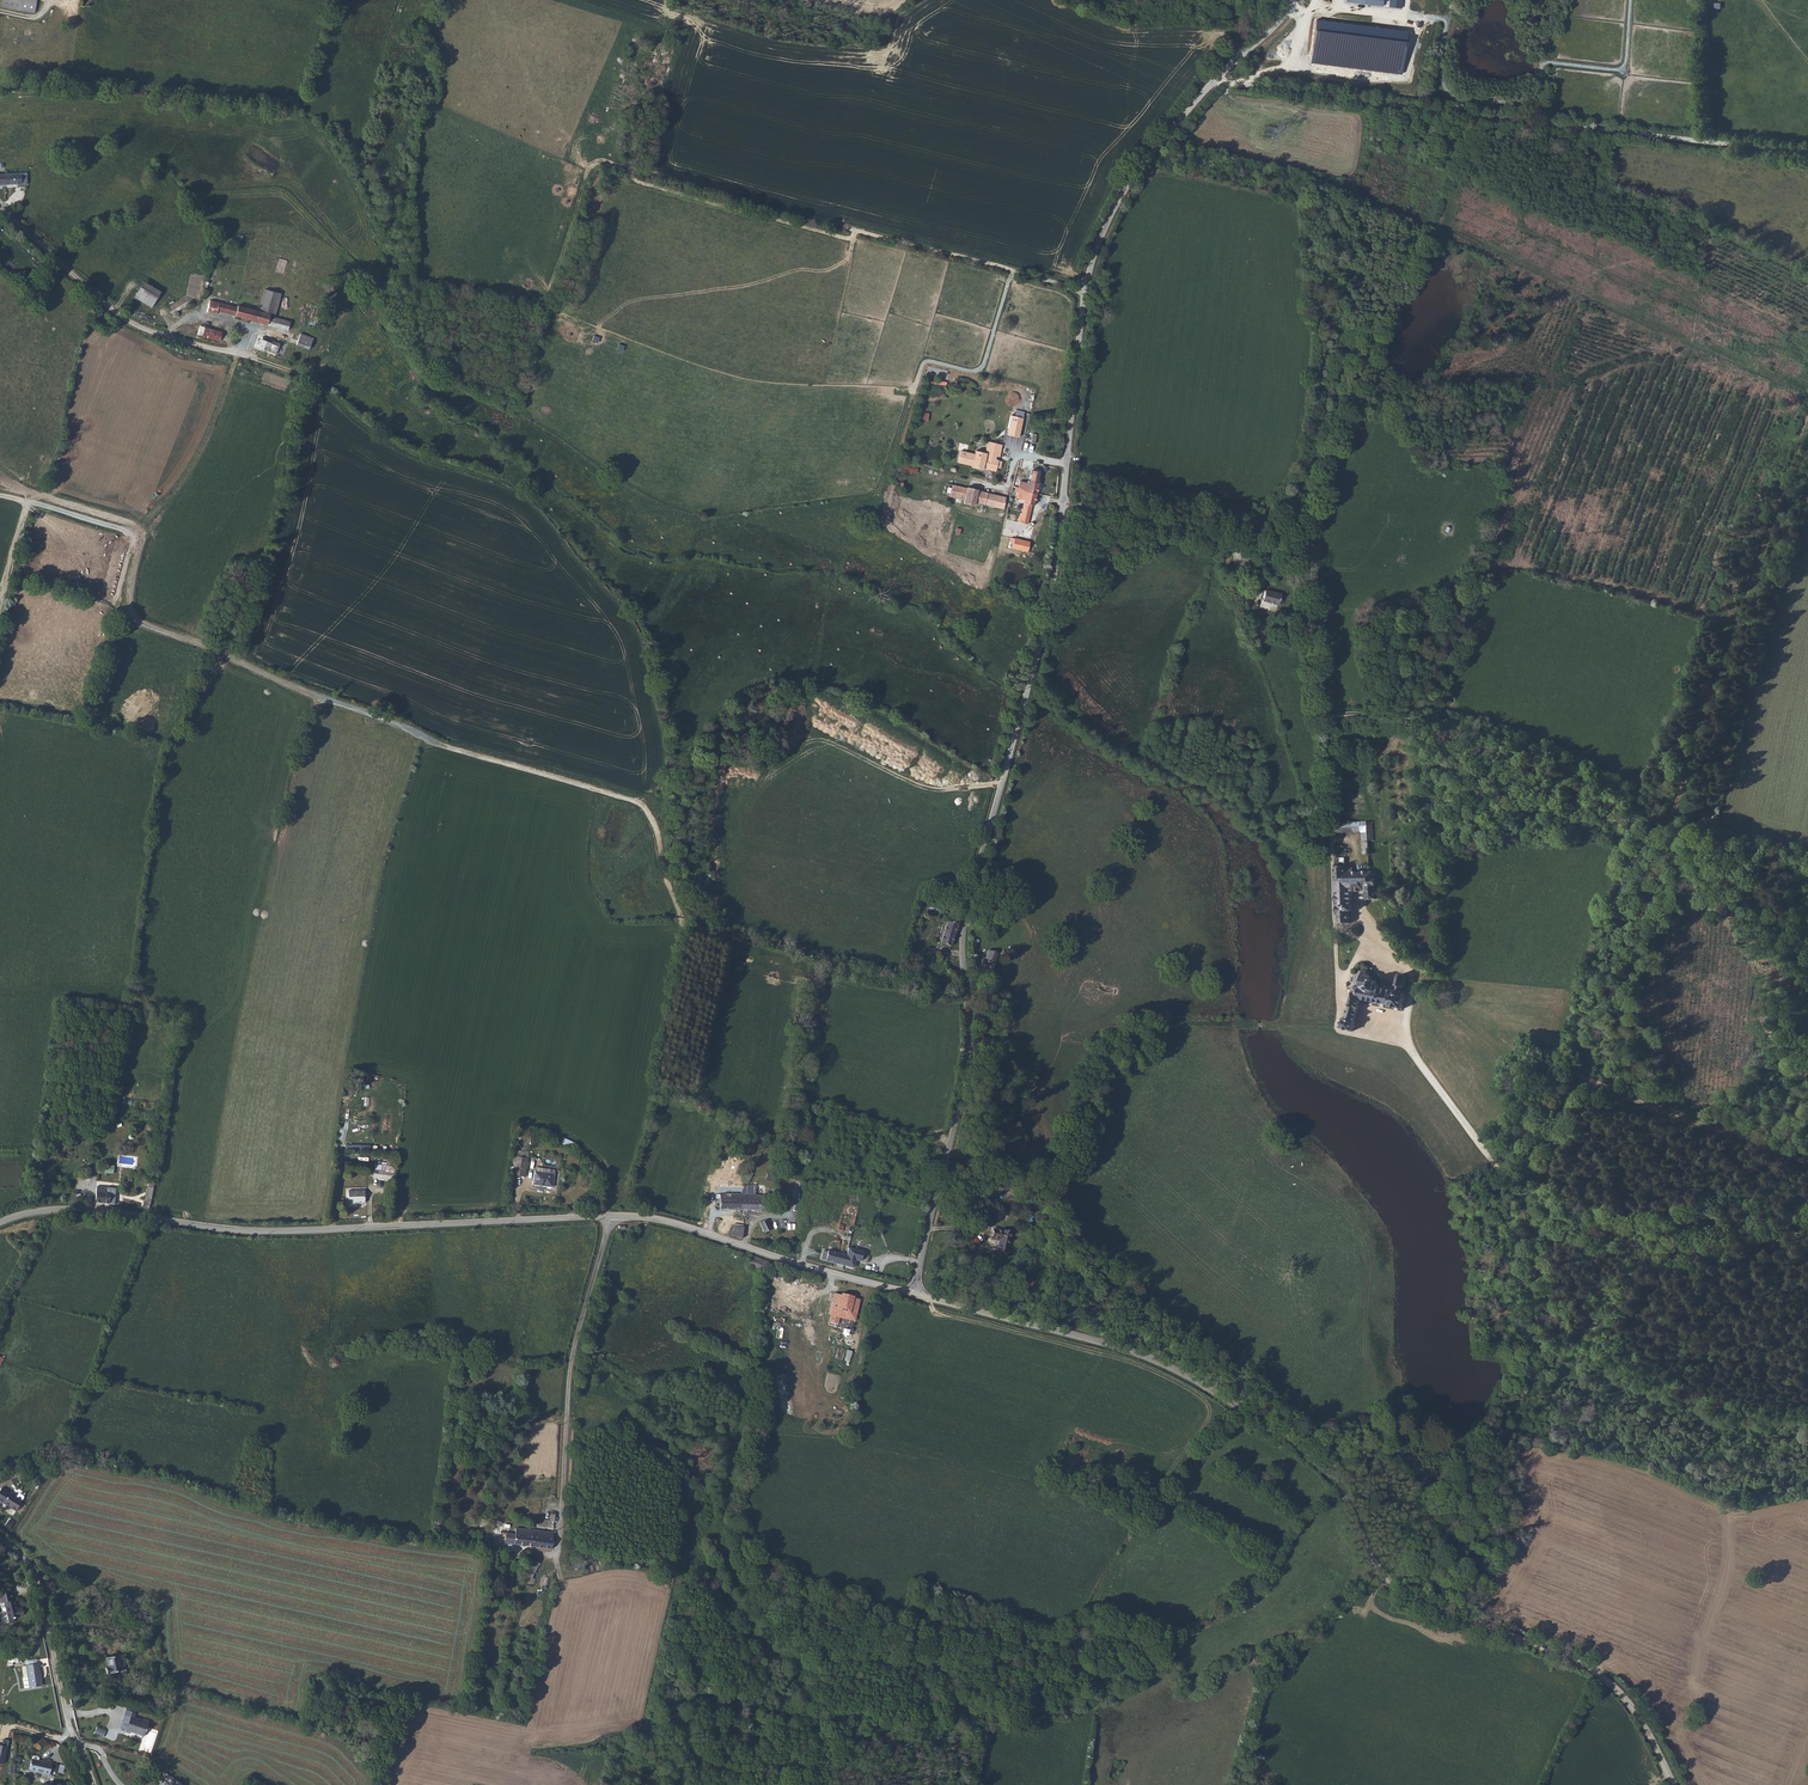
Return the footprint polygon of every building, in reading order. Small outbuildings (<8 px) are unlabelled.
[(29,0),(3,0),(2,7),(34,13),(36,1),(29,0)] [(23,173),(5,174),(5,185),(27,184),(26,171),(23,171),(23,173)] [(159,291),(144,282),(135,298),(150,306),(159,291)] [(258,311),(270,314),(275,316),(280,294),(264,289),(258,311)] [(217,311),(235,316),(237,307),(209,300),(207,312),(216,314),(217,311)] [(237,307),(235,316),(287,330),(290,322),(269,316),(270,314),(258,311),(237,305),(237,307)] [(202,336),(219,341),(222,332),(199,326),(197,334),(202,336)] [(313,338),(300,334),(296,345),(309,350),(313,338)] [(276,354),(280,344),(262,337),(258,348),(267,351),(276,354)] [(1010,415),(1006,435),(1019,438),(1024,412),(1015,410),(1014,416),(1010,415)] [(1000,445),(987,441),(984,453),(974,450),(974,454),(959,450),(956,462),(971,465),(970,467),(981,470),(981,468),(994,471),(995,467),(999,468),(1000,462),(996,461),(997,460),(990,458),(991,455),(997,457),(1000,445)] [(899,470),(915,472),(915,464),(899,463),(899,470)] [(1017,490),(1034,494),(1037,483),(1035,483),(1038,472),(1030,471),(1027,481),(1026,481),(1025,483),(1019,481),(1017,488),(1017,490)] [(951,484),(949,495),(963,499),(962,503),(972,506),(973,502),(983,504),(984,499),(1001,504),(1003,497),(976,490),(976,489),(966,486),(966,488),(951,484)] [(1027,553),(1030,542),(1010,536),(1009,542),(1012,543),(1011,548),(1027,553)] [(1262,601),(1278,605),(1281,595),(1266,590),(1262,601)] [(1271,612),(1273,605),(1262,601),(1259,609),(1271,612)] [(1424,811),(1416,811),(1416,819),(1424,819),(1424,811)] [(1363,855),(1369,855),(1369,842),(1373,842),(1373,822),(1333,823),(1333,833),(1362,833),(1362,853),(1363,855)] [(1366,900),(1376,899),(1375,886),(1376,886),(1376,880),(1373,880),(1372,873),(1369,873),(1346,874),(1345,859),(1338,859),(1338,863),(1336,863),(1337,887),(1337,897),(1336,897),(1336,903),(1338,903),(1338,916),(1340,917),(1340,924),(1350,924),(1350,912),(1353,912),(1353,907),(1352,905),(1352,893),(1366,893),(1366,900)] [(948,922),(941,944),(944,945),(951,947),(958,925),(948,922)] [(990,973),(997,954),(988,951),(985,959),(983,958),(979,969),(990,973)] [(1339,1028),(1353,1033),(1362,1001),(1388,1006),(1388,1008),(1403,1011),(1405,997),(1404,997),(1404,995),(1402,994),(1403,989),(1404,989),(1406,976),(1403,974),(1399,975),(1398,977),(1396,986),(1397,987),(1396,991),(1379,987),(1377,984),(1377,981),(1372,980),(1372,977),(1368,977),(1369,972),(1363,971),(1363,972),(1356,971),(1353,993),(1353,996),(1347,1018),(1343,1018),(1343,1023),(1339,1028)] [(574,1143),(560,1137),(557,1142),(571,1149),(574,1143)] [(523,1178),(527,1152),(516,1150),(512,1176),(523,1178)] [(375,1164),(374,1169),(394,1172),(395,1172),(396,1167),(375,1164)] [(373,1178),(392,1180),(394,1172),(374,1169),(373,1178)] [(553,1188),(554,1175),(534,1172),(533,1185),(553,1188)] [(740,1194),(756,1195),(756,1186),(744,1185),(740,1194)] [(95,1202),(113,1204),(114,1195),(109,1194),(110,1188),(96,1186),(95,1202)] [(142,1207),(149,1209),(153,1189),(149,1188),(146,1189),(142,1207)] [(348,1191),(348,1203),(365,1203),(364,1191),(348,1191)] [(741,1210),(740,1194),(724,1193),(724,1195),(720,1194),(720,1198),(716,1198),(716,1203),(720,1203),(720,1209),(741,1210)] [(756,1195),(740,1194),(741,1210),(765,1210),(767,1200),(766,1199),(766,1198),(766,1197),(766,1196),(765,1196),(764,1196),(756,1195)] [(770,1226),(766,1219),(759,1223),(764,1233),(771,1230),(770,1226)] [(731,1235),(742,1239),(743,1227),(734,1226),(731,1235)] [(1007,1253),(1011,1233),(993,1228),(991,1239),(998,1241),(996,1250),(1007,1253)] [(823,1252),(821,1257),(825,1258),(825,1262),(849,1267),(850,1262),(855,1263),(858,1253),(843,1249),(841,1257),(823,1252)] [(764,1272),(767,1261),(750,1256),(746,1266),(760,1270),(764,1272)] [(853,1296),(842,1293),(841,1295),(835,1293),(830,1315),(829,1322),(838,1324),(840,1317),(855,1321),(860,1299),(853,1298),(853,1296)] [(1,1488),(0,1489),(0,1502),(15,1511),(22,1501),(21,1501),(23,1498),(23,1496),(20,1494),(18,1494),(16,1498),(1,1488)] [(506,1533),(504,1543),(532,1547),(534,1530),(516,1528),(515,1534),(506,1533)] [(534,1530),(532,1547),(551,1549),(553,1532),(534,1530)] [(493,1539),(468,1537),(468,1543),(492,1546),(493,1539)] [(539,1564),(533,1560),(527,1571),(533,1574),(539,1564)] [(10,1589),(0,1592),(0,1603),(1,1607),(2,1608),(5,1607),(8,1620),(9,1620),(14,1619),(19,1617),(18,1617),(24,1615),(22,1608),(17,1609),(14,1600),(13,1600),(10,1589)] [(106,1674),(121,1671),(120,1666),(125,1666),(123,1655),(106,1658),(108,1667),(105,1668),(106,1674)] [(18,1662),(18,1659),(8,1657),(7,1665),(12,1666),(13,1662),(18,1662)] [(28,1677),(23,1678),(25,1688),(29,1687),(29,1688),(41,1686),(38,1664),(26,1665),(26,1666),(28,1677)] [(135,1713),(126,1710),(122,1722),(123,1722),(128,1724),(126,1730),(125,1731),(130,1733),(130,1732),(143,1736),(148,1722),(134,1717),(135,1713)] [(105,1731),(97,1727),(94,1734),(102,1737),(105,1731)] [(4,1764),(9,1741),(3,1739),(1,1746),(1,1749),(0,1749),(0,1763),(4,1764)] [(31,1760),(29,1770),(49,1775),(52,1763),(40,1761),(40,1762),(38,1761),(39,1758),(38,1757),(33,1756),(32,1757),(32,1760),(31,1760)]
